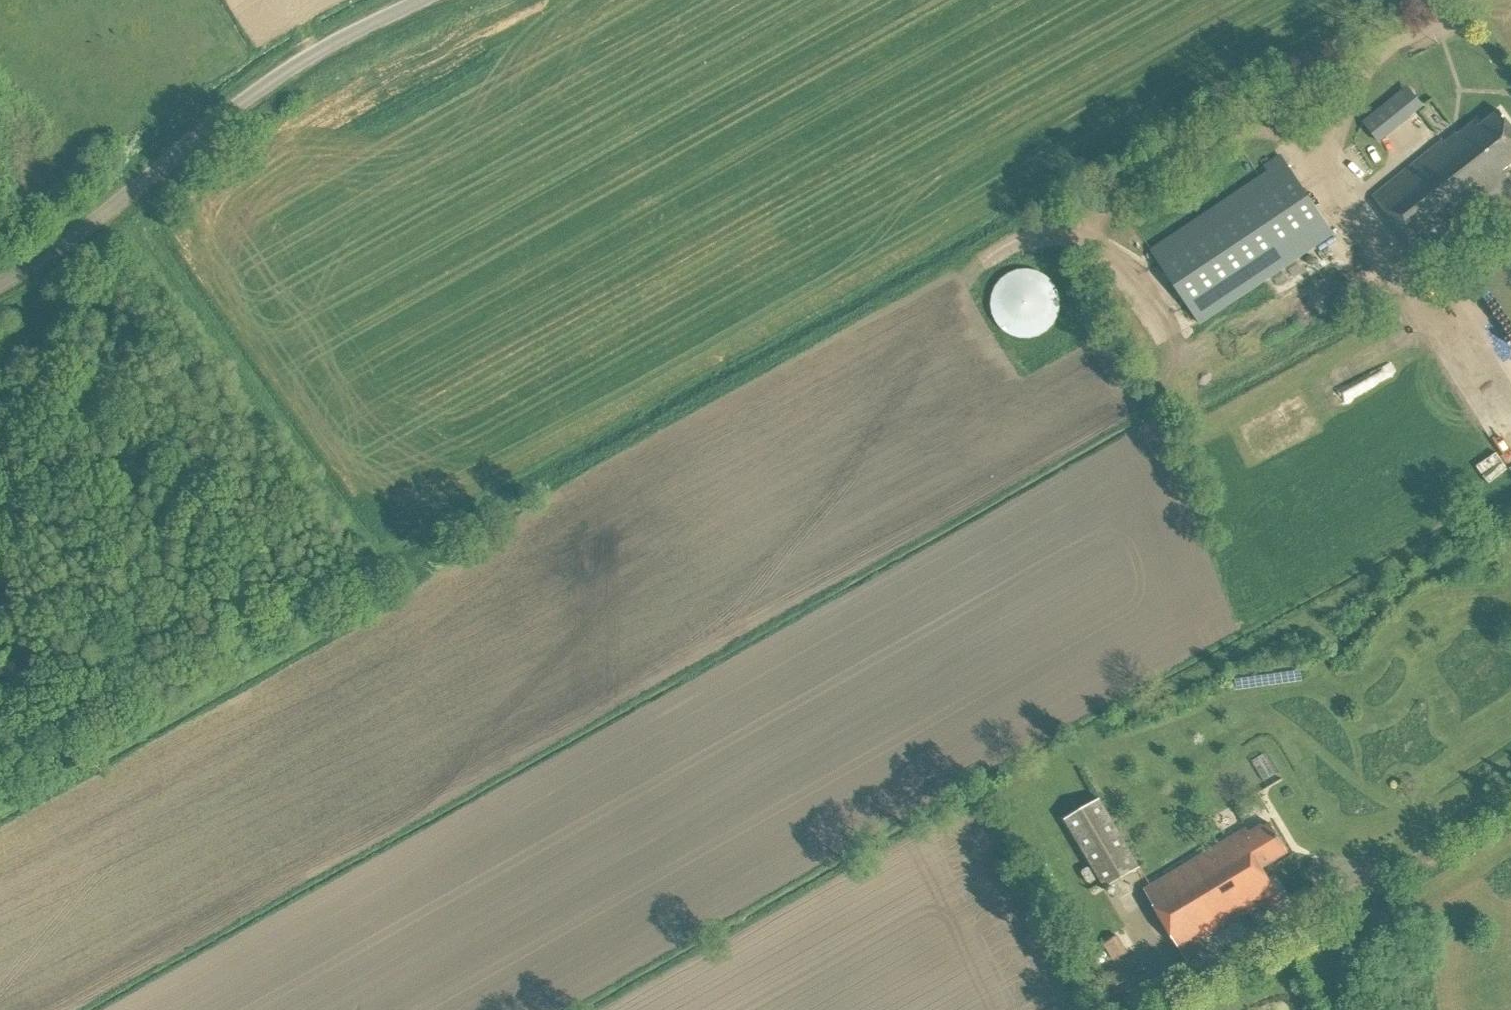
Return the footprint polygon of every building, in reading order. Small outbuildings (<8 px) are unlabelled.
[(1395,97),(1363,122),(1380,143),(1411,118),(1395,97)] [(1510,165),(1510,128),(1500,113),(1480,128),(1476,122),(1459,135),(1457,133),(1445,143),(1443,142),(1371,197),(1421,262),(1510,193),(1510,182),(1503,171),(1510,165)] [(1284,162),(1269,173),(1154,251),(1205,325),(1334,236),(1284,162)] [(1029,272),(1024,272),(1018,273),(1013,275),(1008,278),(1003,281),(999,286),(996,291),(994,296),(992,301),(992,307),(993,313),(994,318),(996,324),(1000,328),(1004,333),(1008,336),(1013,339),(1019,341),(1024,342),(1030,341),(1036,341),(1041,339),(1046,336),(1051,332),(1055,328),(1058,323),(1060,318),(1061,312),(1062,306),(1061,301),(1060,295),(1057,290),(1054,285),(1050,281),(1046,277),(1041,275),(1035,273),(1029,272)] [(1066,820),(1106,890),(1142,869),(1102,800),(1066,820)] [(1246,829),(1145,890),(1188,961),(1206,950),(1202,942),(1262,906),(1267,914),(1284,904),(1263,869),(1289,854),(1271,824),(1265,827),(1263,824),(1249,833),(1246,829)] [(1084,871),(1083,874),(1088,884),(1092,884),(1097,881),(1098,879),(1092,869),(1089,868),(1084,871)]
